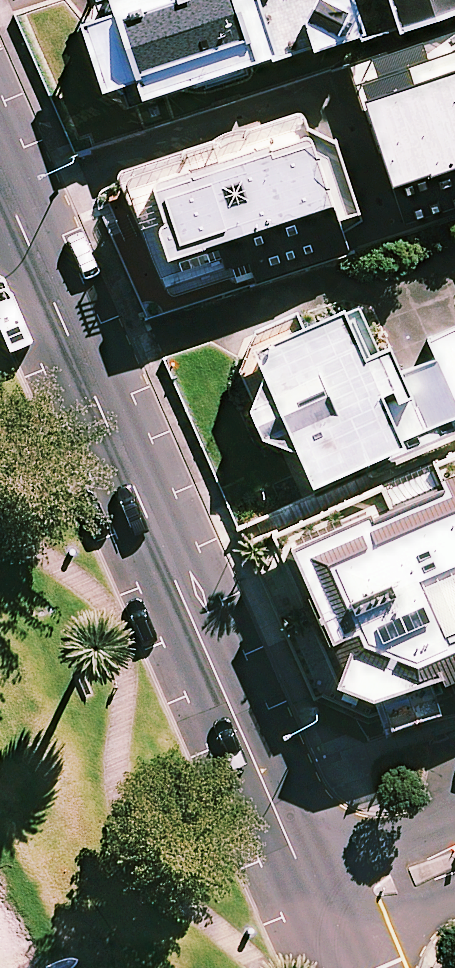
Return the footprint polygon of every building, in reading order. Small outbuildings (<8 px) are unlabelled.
[(116,14),(84,23),(103,91),(139,80),(143,97),(361,35),(351,0),(112,0),(116,14)] [(400,30),(454,12),(454,0),(390,0),(400,30)] [(382,57),(344,69),(394,225),(454,206),(454,33),(382,57)] [(313,138),(308,122),(192,161),(197,175),(140,194),(173,291),(252,264),(258,282),(349,251),(341,228),(367,219),(344,151),(313,138)] [(259,338),(244,375),(259,412),(273,444),(304,458),(320,493),(411,454),(454,434),(454,334),(433,344),(442,364),(408,379),(398,357),(384,362),(362,312),(351,317),(311,334),(304,318),(259,338)] [(349,694),(384,708),(454,681),(454,466),(442,472),(449,487),(398,511),(390,494),(280,543),(349,694)]
